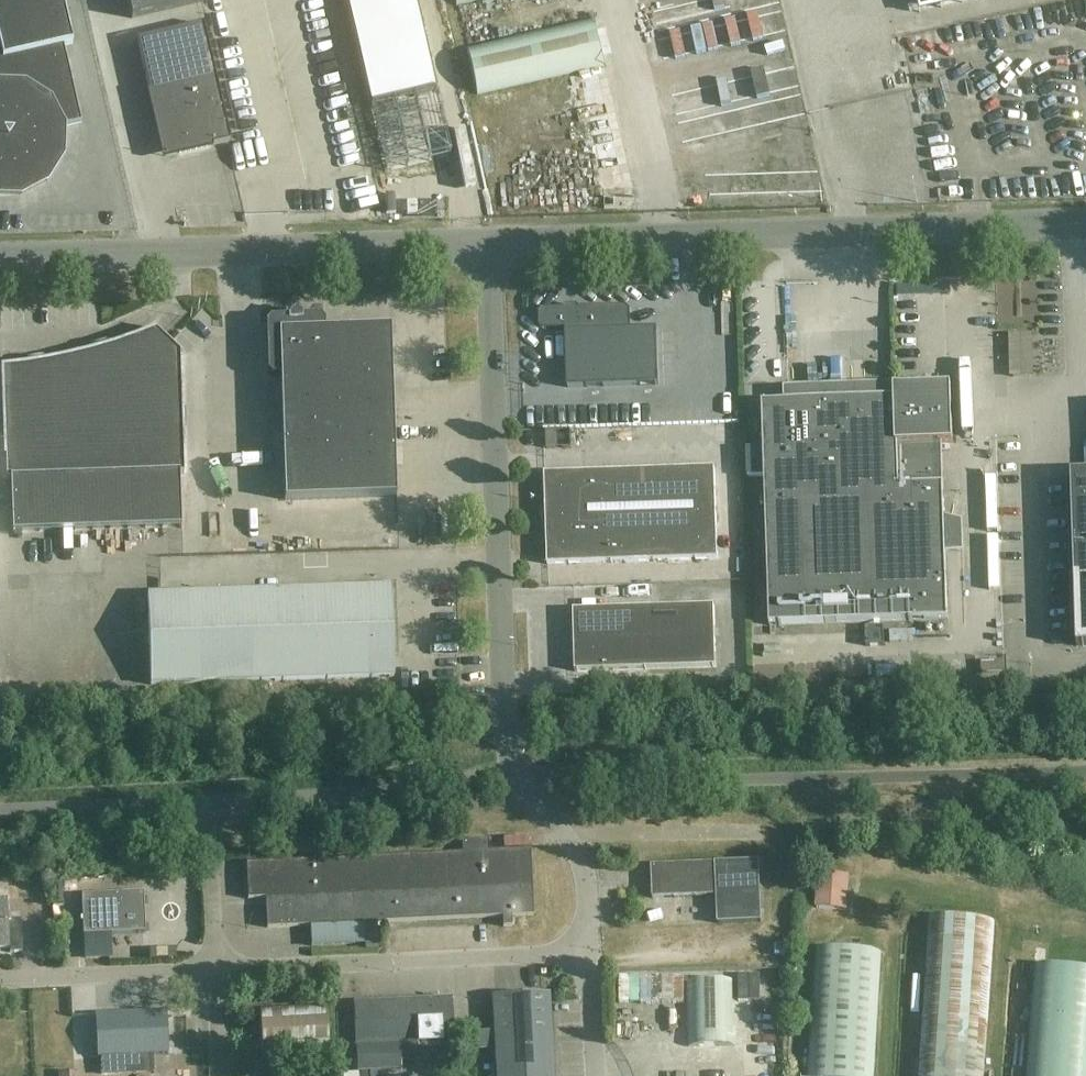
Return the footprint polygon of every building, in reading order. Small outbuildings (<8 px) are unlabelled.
[(20,194),(46,181),(62,155),(63,126),(81,122),(63,45),(72,43),(62,0),(0,0),(0,194),(20,194)] [(205,1),(205,0),(127,0),(132,18),(205,1)] [(385,174),(452,159),(415,0),(345,0),(385,174)] [(605,66),(594,19),(466,48),(465,48),(477,96),(605,66)] [(230,143),(202,24),(136,39),(160,142),(179,154),(230,143)] [(568,388),(659,385),(657,332),(672,332),(672,333),(674,333),(674,330),(657,331),(657,330),(631,331),(630,310),(625,306),(543,309),(539,314),(539,326),(543,330),(566,329),(568,388)] [(320,317),(302,318),(295,311),(288,318),(271,319),(266,324),(268,373),(272,378),(281,377),(285,500),(396,497),(391,328),(325,330),(324,322),(320,317)] [(25,367),(2,369),(5,457),(6,481),(10,480),(12,533),(181,527),(179,474),(183,474),(179,354),(181,356),(182,355),(153,328),(152,329),(155,331),(134,339),(112,347),(90,353),(69,358),(47,363),(25,367)] [(927,382),(926,387),(896,388),(896,386),(784,389),(784,403),(762,403),(769,626),(948,620),(945,554),(963,553),(962,523),(944,519),(942,444),(953,443),(952,419),(951,386),(935,387),(936,384),(927,382)] [(715,468),(545,474),(548,565),(718,559),(715,468)] [(1071,474),(1077,647),(1085,646),(1085,474),(1071,474)] [(391,587),(147,595),(150,685),(394,677),(391,587)] [(648,608),(650,669),(716,667),(714,606),(648,608)] [(650,669),(648,608),(574,610),(575,672),(650,669)] [(248,899),(266,899),(267,929),(502,918),(503,928),(512,927),(511,917),(533,916),(530,850),(489,852),(488,840),(462,842),(462,853),(246,864),(248,899)] [(718,923),(761,922),(759,861),(651,865),(653,899),(717,896),(718,923)] [(820,874),(818,908),(846,910),(848,876),(820,874)] [(83,937),(146,934),(144,892),(81,895),(83,937)] [(9,948),(7,899),(0,900),(0,949),(9,948)] [(990,964),(993,920),(928,916),(919,1075),(984,1075),(990,964)] [(881,952),(816,948),(808,1075),(874,1075),(881,952)] [(1032,967),(1026,1075),(1085,1075),(1085,972),(1032,967)] [(549,994),(493,997),(497,1075),(553,1075),(549,994)] [(443,1044),(442,1031),(452,1031),(450,999),(352,1003),(355,1048),(356,1048),(357,1073),(402,1071),(401,1046),(415,1045),(416,1059),(443,1058),(442,1044),(443,1044)] [(329,1046),(326,1005),(260,1008),(262,1050),(329,1046)] [(166,1012),(96,1016),(98,1058),(168,1055),(166,1012)] [(741,1051),(764,1052),(764,1036),(742,1035),(741,1051)] [(431,1059),(431,1075),(454,1075),(453,1059),(431,1059)]
